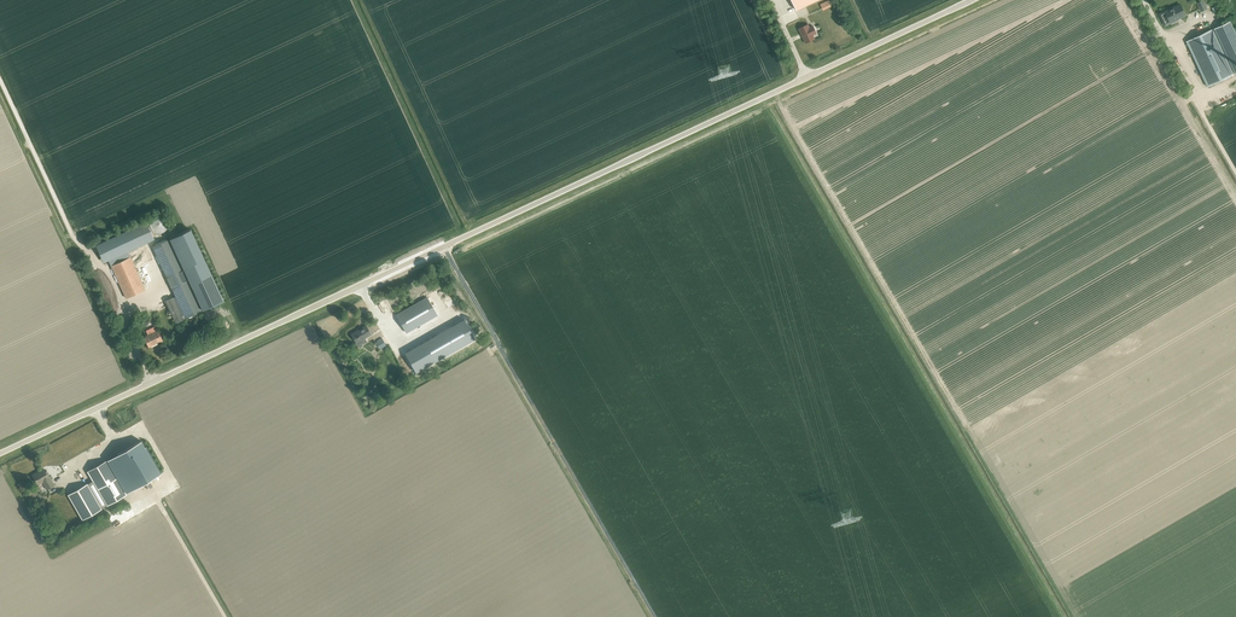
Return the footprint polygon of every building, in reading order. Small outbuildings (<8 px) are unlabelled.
[(796,10),(818,0),(792,0),(796,10)] [(831,4),(829,0),(825,0),(818,4),(821,10),(831,4)] [(1196,1),(1199,9),(1207,7),(1205,0),(1198,0),(1196,1)] [(1165,11),(1169,22),(1177,18),(1178,19),(1185,16),(1180,4),(1165,11)] [(1235,73),(1235,33),(1230,21),(1214,29),(1235,73)] [(805,43),(815,39),(815,38),(814,39),(813,35),(816,33),(813,26),(809,28),(808,25),(808,24),(798,29),(799,29),(805,43)] [(1233,74),(1212,30),(1186,42),(1207,86),(1233,74)] [(158,234),(159,234),(160,234),(161,233),(162,233),(163,233),(164,232),(165,231),(166,231),(166,230),(167,230),(167,229),(167,228),(168,228),(168,227),(168,226),(168,225),(168,224),(168,223),(168,222),(168,221),(167,221),(167,220),(167,219),(166,219),(166,218),(165,217),(164,217),(163,216),(162,216),(161,216),(161,215),(160,215),(159,215),(158,215),(157,216),(156,216),(155,216),(155,217),(154,217),(153,217),(153,218),(152,219),(151,220),(151,221),(150,222),(150,223),(150,224),(150,225),(150,226),(150,227),(151,228),(151,229),(152,230),(153,231),(154,232),(155,232),(155,233),(156,233),(157,233),(158,233),(158,234)] [(146,222),(96,245),(104,262),(154,239),(153,236),(147,223),(146,222)] [(190,231),(171,240),(205,313),(224,304),(190,231)] [(152,247),(185,318),(202,310),(169,239),(152,247)] [(111,266),(126,298),(145,289),(130,257),(111,266)] [(396,315),(406,333),(437,315),(427,297),(396,315)] [(165,301),(175,323),(182,320),(172,298),(165,301)] [(405,353),(416,372),(475,339),(464,319),(405,353)] [(351,334),(356,343),(355,343),(357,347),(367,342),(365,338),(371,334),(366,326),(351,334)] [(144,337),(149,347),(162,341),(157,331),(144,337)] [(382,340),(374,346),(377,350),(385,344),(382,340)] [(128,492),(158,474),(139,439),(108,458),(128,492)] [(88,471),(107,505),(126,494),(107,461),(88,471)] [(32,475),(38,485),(43,482),(47,490),(55,485),(48,474),(47,475),(44,468),(32,475)] [(69,495),(82,519),(101,508),(87,484),(69,495)]
